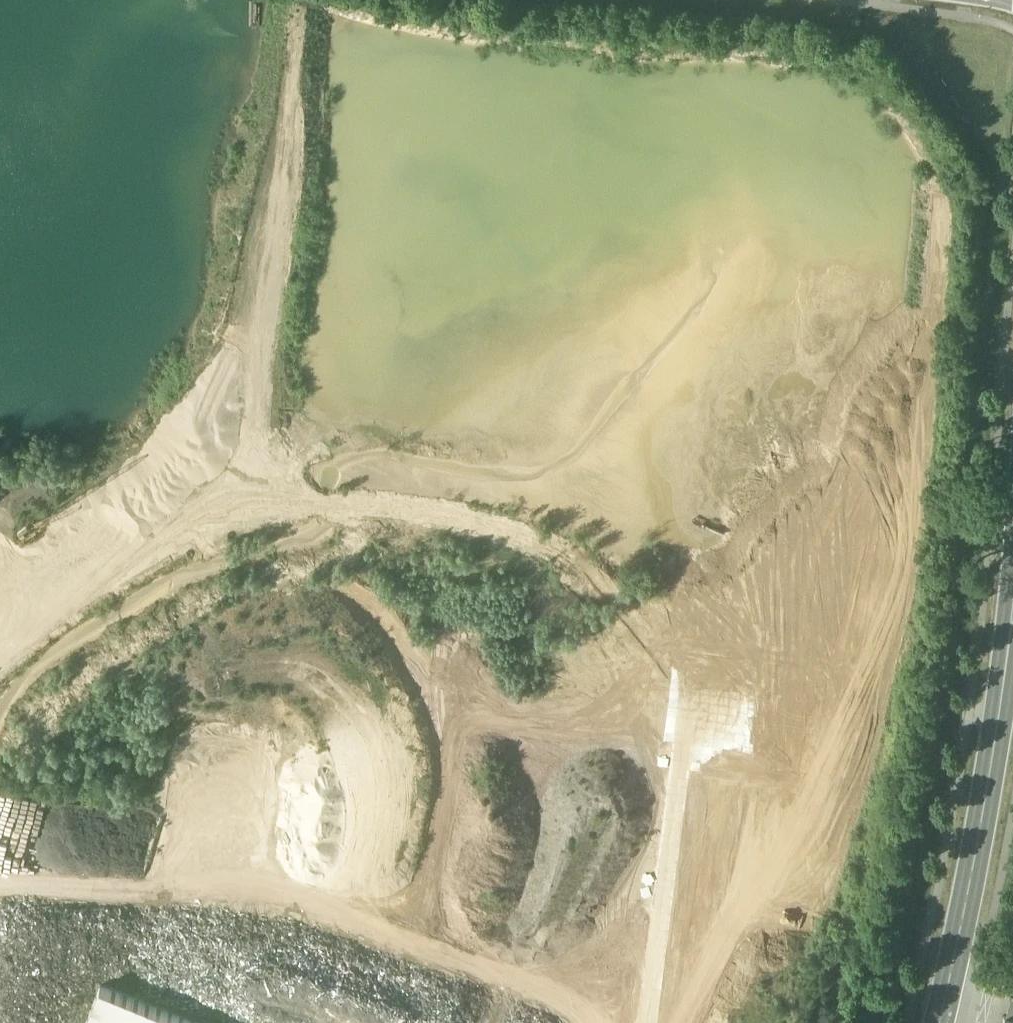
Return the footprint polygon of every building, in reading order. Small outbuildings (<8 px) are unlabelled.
[(87,1022),(191,1022),(101,988),(87,1022)] [(1005,1015),(1003,1022),(1012,1022),(1012,1017),(1005,1015)]
